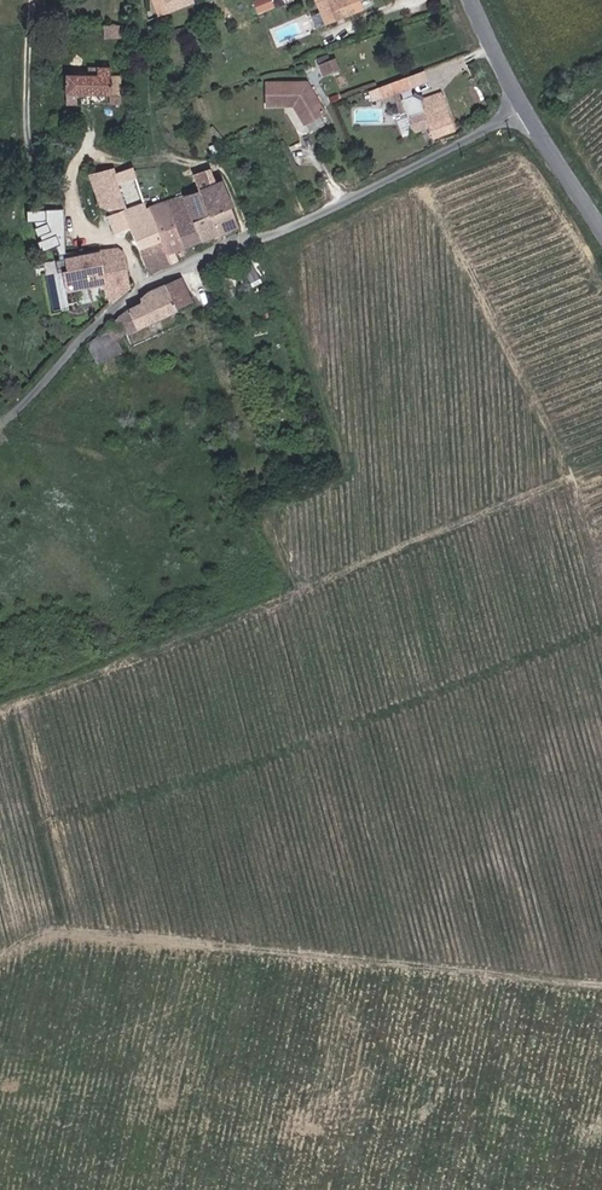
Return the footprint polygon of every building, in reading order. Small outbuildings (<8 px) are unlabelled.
[(195,2),(194,0),(164,0),(169,13),(195,2)] [(275,8),(273,0),(254,0),(257,12),(275,8)] [(339,0),(317,0),(322,12),(317,14),(322,28),(356,14),(350,0),(339,0)] [(123,38),(123,25),(105,25),(105,38),(123,38)] [(160,25),(151,27),(153,37),(161,36),(160,25)] [(336,60),(321,66),(325,76),(340,70),(336,60)] [(127,105),(127,93),(127,78),(116,78),(116,68),(93,68),(93,76),(63,76),(63,96),(74,96),(109,96),(109,105),(127,105)] [(406,77),(375,90),(378,99),(409,86),(406,77)] [(294,105),(303,123),(324,111),(308,82),(267,81),(267,105),(294,105)] [(420,102),(436,140),(459,130),(443,92),(420,102)] [(74,96),(63,96),(63,104),(74,104),(74,96)] [(142,199),(132,170),(112,176),(109,169),(89,176),(104,213),(122,206),(142,199)] [(198,190),(180,197),(190,221),(199,243),(237,228),(218,181),(211,184),(207,175),(194,180),(198,190)] [(180,197),(166,202),(185,249),(199,243),(190,221),(180,197)] [(165,257),(154,229),(146,210),(142,199),(122,206),(123,210),(131,229),(150,277),(179,262),(174,253),(165,257)] [(166,202),(146,210),(154,229),(165,257),(174,253),(185,249),(166,202)] [(43,216),(63,214),(62,206),(42,207),(43,216)] [(131,229),(123,210),(110,215),(118,234),(131,229)] [(31,238),(64,235),(63,214),(43,216),(29,217),(29,221),(31,238)] [(81,251),(87,287),(105,284),(109,303),(131,288),(122,243),(81,251)] [(56,274),(59,292),(87,287),(81,251),(61,255),(63,261),(65,272),(56,274)] [(254,263),(244,267),(252,281),(261,276),(254,263)] [(193,303),(183,276),(167,283),(137,297),(139,303),(125,310),(110,321),(112,325),(88,340),(98,362),(123,350),(119,339),(193,303)]
